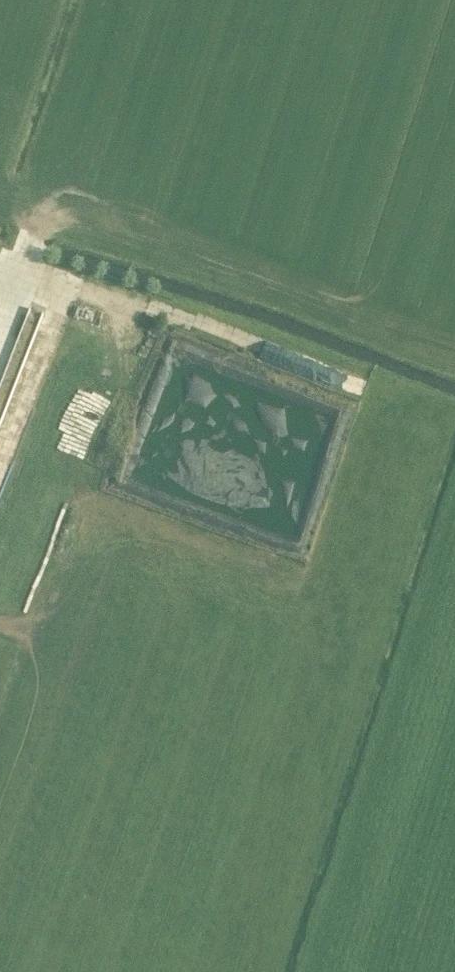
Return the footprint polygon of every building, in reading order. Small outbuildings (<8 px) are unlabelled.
[(336,368),(331,386),(358,393),(363,375),(336,368)]
